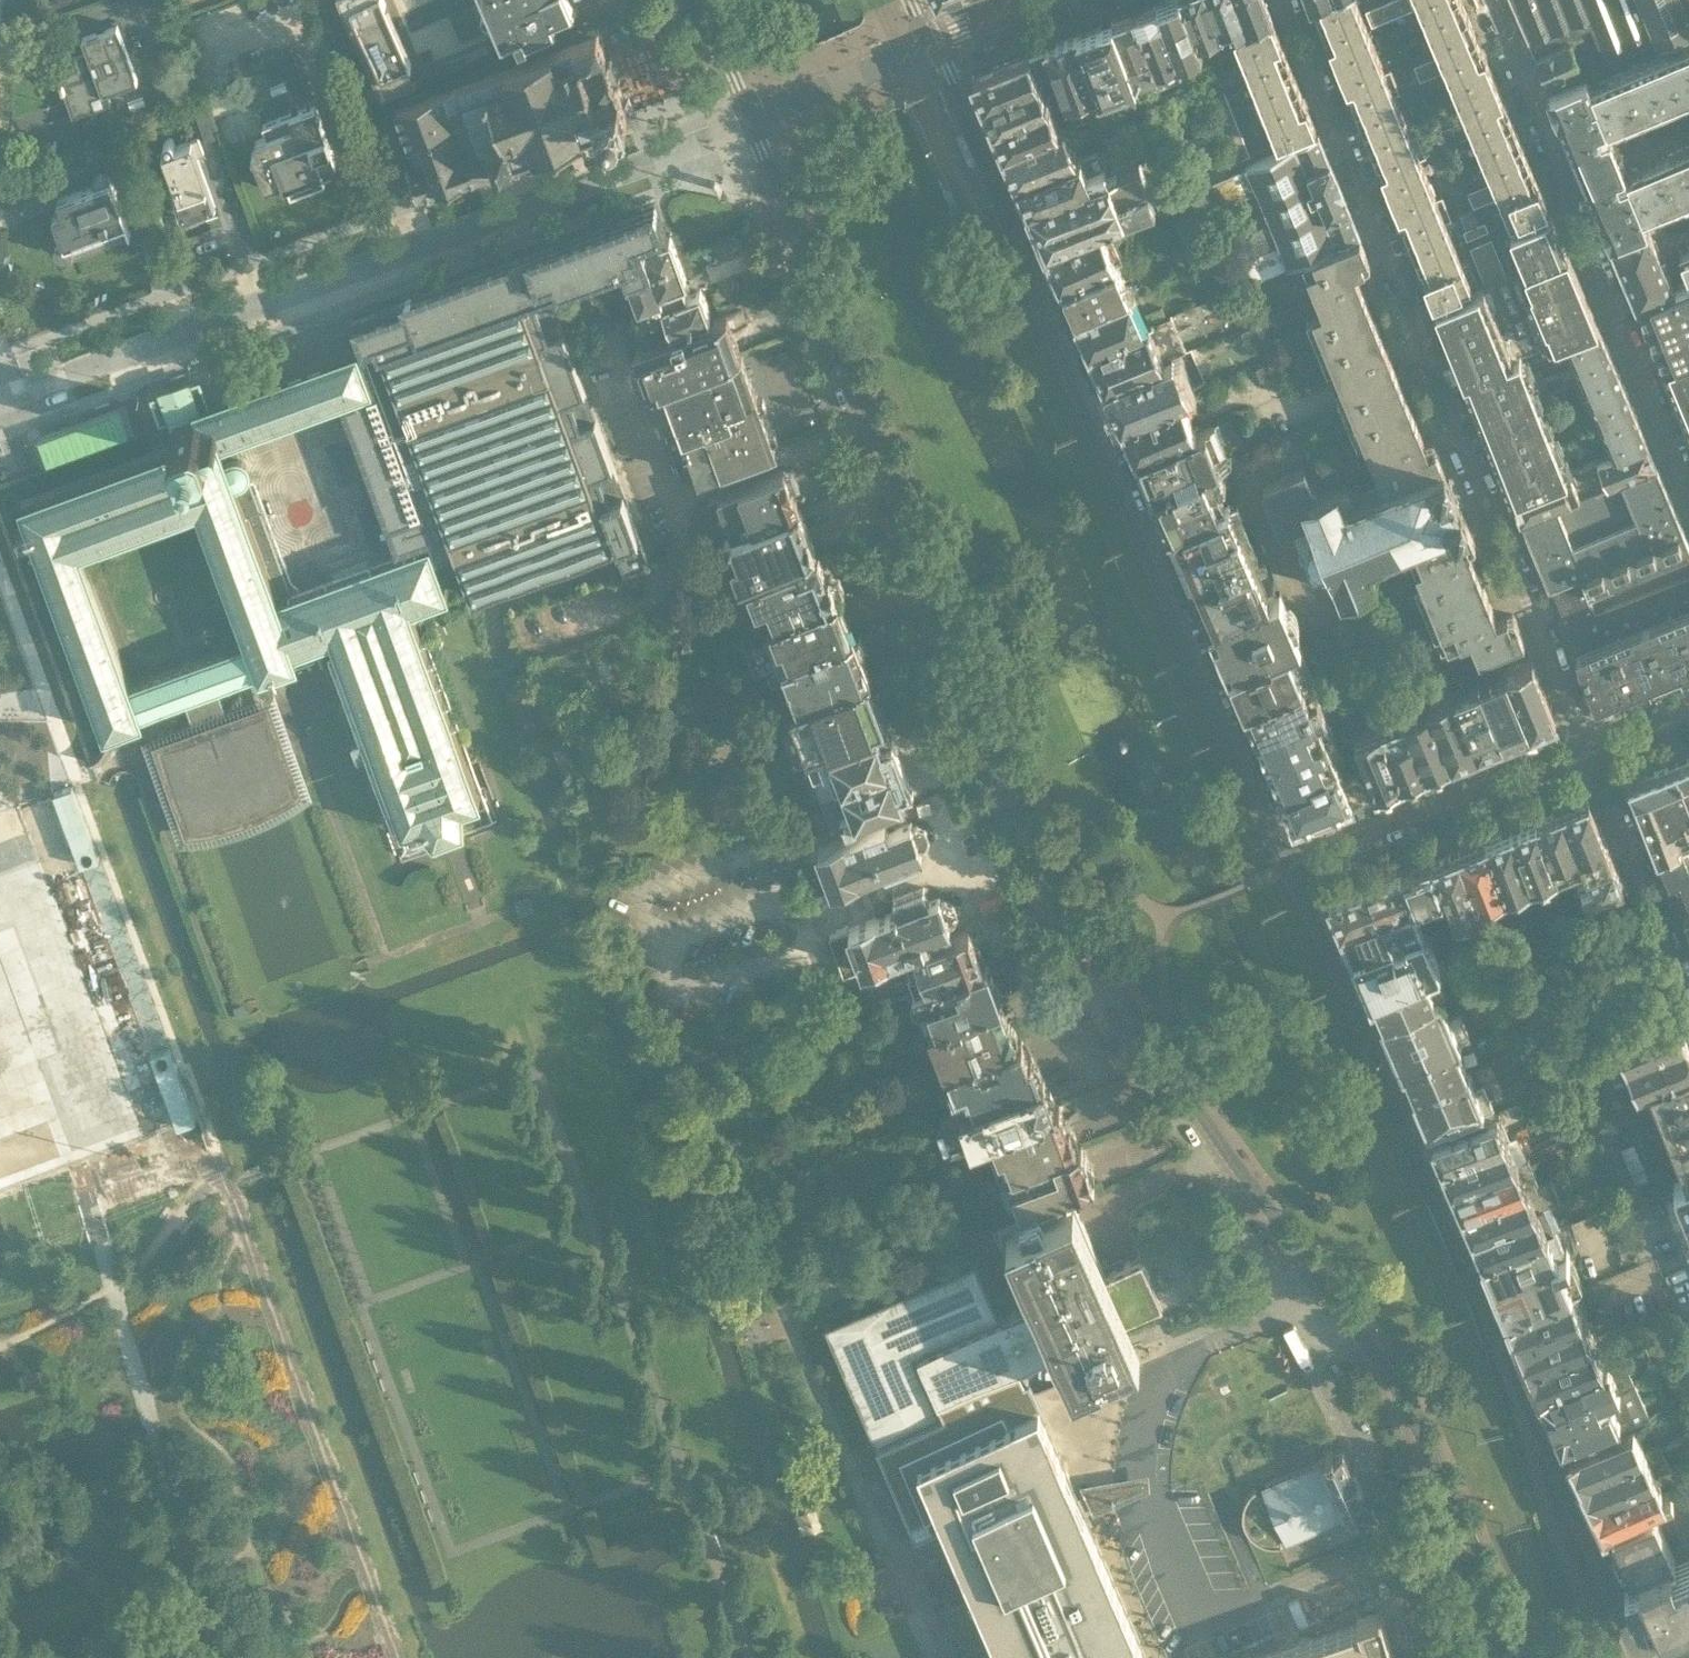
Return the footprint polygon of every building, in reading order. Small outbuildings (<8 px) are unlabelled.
[(128,11),(158,0),(123,0),(128,11)] [(467,0),(341,0),(361,47),(338,57),(355,104),(381,95),(396,89),(465,64),(464,62),(486,52),(467,0)] [(569,0),(485,0),(488,7),(483,10),(481,15),(483,20),(488,22),(493,19),(498,31),(499,30),(502,38),(507,35),(511,45),(521,41),(521,39),(573,17),(570,9),(572,8),(569,0)] [(1156,3),(1178,60),(1180,59),(1181,61),(1183,60),(1182,58),(1201,51),(1198,42),(1180,0),(1163,0),(1156,3)] [(1198,42),(1221,34),(1221,32),(1209,0),(1180,0),(1198,42)] [(1237,0),(1209,0),(1221,32),(1224,39),(1234,35),(1236,34),(1236,33),(1248,28),(1237,0)] [(1248,28),(1272,18),(1264,0),(1237,0),(1248,28)] [(1321,23),(1338,65),(1376,49),(1356,0),(1312,0),(1321,23)] [(1371,25),(1413,7),(1410,0),(1387,0),(1365,9),(1371,25)] [(1462,0),(1417,0),(1430,30),(1468,14),(1462,0)] [(1532,52),(1582,32),(1598,72),(1658,47),(1639,0),(1510,0),(1532,52)] [(1681,0),(1639,0),(1658,47),(1688,34),(1688,19),(1681,0)] [(1156,3),(1112,19),(1136,81),(1139,90),(1159,83),(1183,74),(1178,60),(1156,3)] [(1468,14),(1430,30),(1456,93),(1494,77),(1468,14)] [(1294,73),(1281,42),(1272,18),(1248,28),(1236,33),(1236,34),(1234,35),(1243,57),(1237,60),(1246,82),(1252,80),(1256,89),(1294,73)] [(1112,19),(1077,34),(1101,95),(1136,81),(1112,19)] [(137,79),(116,23),(82,36),(87,52),(72,58),(74,65),(56,71),(68,103),(72,114),(96,106),(112,100),(108,90),(137,79)] [(599,31),(598,29),(396,103),(417,162),(409,165),(418,191),(482,168),(535,148),(536,150),(539,149),(538,147),(580,132),(581,134),(583,133),(582,131),(630,113),(629,111),(627,112),(615,79),(620,78),(619,75),(616,76),(610,58),(612,57),(611,54),(606,56),(598,32),(599,31)] [(1104,102),(1101,95),(1077,34),(1045,46),(1045,47),(1055,72),(1061,88),(1064,96),(1073,119),(1092,112),(1090,108),(1104,102)] [(1534,56),(1544,79),(1576,66),(1578,65),(1568,41),(1534,56)] [(1643,62),(1662,108),(1688,97),(1688,43),(1643,62)] [(1055,72),(1045,47),(1039,50),(1046,68),(1040,70),(1043,77),(1055,72)] [(1376,49),(1338,65),(1364,129),(1402,114),(1394,93),(1400,90),(1390,67),(1384,69),(1376,49)] [(973,75),(983,100),(1040,78),(1028,53),(973,75)] [(1414,64),(1420,79),(1441,71),(1435,55),(1414,64)] [(1643,62),(1590,85),(1589,85),(1596,101),(1606,125),(1616,127),(1662,108),(1643,62)] [(1587,64),(1577,68),(1582,79),(1587,77),(1591,75),(1587,64)] [(1576,66),(1544,79),(1542,80),(1547,92),(1547,93),(1582,79),(1577,68),(1576,66)] [(1239,158),(1250,154),(1217,73),(1206,77),(1239,158)] [(1294,73),(1256,89),(1260,99),(1253,101),(1263,124),(1269,122),(1278,143),(1315,128),(1294,73)] [(1494,77),(1456,93),(1483,156),(1520,140),(1494,77)] [(1582,79),(1547,93),(1557,116),(1596,101),(1589,85),(1590,85),(1587,77),(1582,79)] [(1040,78),(983,100),(994,124),(1049,102),(1040,78)] [(1053,100),(1064,96),(1061,88),(1051,92),(1053,100)] [(1606,125),(1596,101),(1557,116),(1567,140),(1578,162),(1580,166),(1617,151),(1609,131),(1601,134),(1598,128),(1606,125)] [(1049,102),(994,124),(1004,149),(1059,125),(1059,124),(1049,102)] [(255,138),(259,149),(258,149),(256,148),(255,149),(253,149),(252,150),(252,151),(251,152),(251,154),(251,156),(253,157),(254,158),(255,158),(265,186),(278,181),(280,185),(281,185),(282,189),(287,201),(332,185),(326,168),(327,168),(326,163),(336,160),(331,144),(334,143),(352,137),(347,124),(326,132),(315,103),(262,122),(267,134),(255,138)] [(205,140),(218,135),(207,104),(193,109),(205,140)] [(1402,114),(1364,129),(1389,192),(1427,176),(1419,157),(1426,154),(1416,131),(1410,133),(1402,114)] [(1440,128),(1447,143),(1468,134),(1462,119),(1440,128)] [(1059,125),(1004,149),(1018,180),(1078,157),(1078,156),(1069,136),(1066,128),(1064,123),(1063,122),(1059,124),(1059,125)] [(117,172),(135,166),(123,134),(105,141),(117,172)] [(1359,236),(1320,140),(1318,134),(1237,168),(1220,176),(1205,182),(1209,191),(1215,206),(1255,190),(1277,243),(1238,259),(1248,283),(1302,260),(1359,236)] [(197,136),(191,138),(175,144),(173,138),(172,138),(172,137),(171,136),(169,136),(168,136),(166,136),(164,137),(164,138),(163,138),(163,139),(162,140),(162,141),(162,142),(163,143),(164,148),(157,151),(179,212),(192,208),(193,212),(215,204),(196,154),(203,152),(197,136)] [(1520,140),(1483,156),(1509,220),(1547,204),(1520,140)] [(1680,149),(1688,171),(1688,145),(1680,149)] [(1078,157),(1018,180),(1028,204),(1109,173),(1108,171),(1099,148),(1081,155),(1080,154),(1078,156),(1078,157)] [(1625,171),(1617,175),(1620,181),(1627,178),(1643,217),(1644,217),(1644,216),(1688,198),(1688,171),(1680,149),(1633,168),(1627,176),(1625,171)] [(1617,151),(1580,166),(1610,239),(1611,239),(1648,224),(1648,223),(1647,224),(1644,217),(1643,217),(1627,178),(1620,181),(1617,175),(1625,171),(1617,151)] [(1109,173),(1028,204),(1046,246),(1155,202),(1139,160),(1117,169),(1116,168),(1108,171),(1109,173)] [(130,231),(122,208),(110,176),(109,174),(108,173),(107,172),(106,171),(104,170),(103,170),(101,170),(100,170),(98,171),(97,171),(95,172),(94,173),(93,175),(93,176),(92,177),(92,179),(92,181),(93,182),(57,196),(62,209),(52,213),(67,254),(130,231)] [(1427,176),(1389,192),(1420,266),(1436,259),(1437,260),(1458,252),(1445,219),(1451,217),(1442,194),(1436,196),(1427,176)] [(1467,191),(1473,206),(1494,197),(1488,182),(1467,191)] [(655,201),(363,308),(351,311),(366,350),(377,346),(379,345),(380,347),(384,346),(386,350),(521,300),(520,296),(523,295),(531,315),(614,541),(625,571),(649,562),(572,352),(553,302),(539,307),(531,285),(562,273),(565,280),(623,259),(628,272),(678,254),(670,233),(663,236),(662,233),(666,232),(655,201)] [(1496,233),(1512,271),(1567,248),(1553,216),(1551,210),(1510,227),(1496,233)] [(1466,238),(1488,229),(1484,220),(1462,229),(1466,238)] [(1648,224),(1611,239),(1624,270),(1661,254),(1659,250),(1648,224)] [(1048,250),(1063,284),(1115,261),(1101,227),(1048,250)] [(1359,280),(1355,271),(1365,266),(1361,257),(1367,255),(1359,236),(1302,260),(1303,263),(1313,259),(1317,267),(1306,271),(1317,297),(1359,280)] [(1506,274),(1491,237),(1469,246),(1484,283),(1501,276),(1506,274)] [(1688,276),(1688,246),(1679,250),(1688,276)] [(1597,320),(1567,248),(1512,271),(1512,272),(1506,274),(1501,276),(1515,312),(1530,347),(1533,346),(1563,334),(1597,320)] [(1458,252),(1437,260),(1436,259),(1420,266),(1433,298),(1477,280),(1467,257),(1461,259),(1458,252)] [(678,254),(628,272),(616,277),(627,306),(647,298),(660,332),(711,313),(701,286),(689,291),(683,276),(686,274),(678,254)] [(1661,254),(1624,270),(1637,301),(1674,286),(1665,263),(1660,261),(1663,260),(1661,254)] [(1115,261),(1063,284),(1076,316),(1129,293),(1115,261)] [(1530,347),(1515,312),(1501,276),(1484,283),(1484,284),(1435,303),(1463,374),(1519,351),(1530,347)] [(1392,362),(1359,280),(1317,297),(1299,305),(1315,344),(1323,341),(1337,376),(1329,380),(1332,387),(1335,393),(1343,390),(1348,402),(1400,381),(1392,362)] [(1674,286),(1637,301),(1647,325),(1655,343),(1657,348),(1661,360),(1663,364),(1688,354),(1688,280),(1674,286)] [(1150,323),(1135,291),(1129,293),(1076,316),(1090,349),(1144,326),(1150,323)] [(366,350),(358,353),(370,385),(392,377),(409,424),(416,421),(456,529),(449,532),(451,537),(429,545),(432,555),(454,547),(472,595),(476,594),(474,589),(609,540),(610,543),(614,541),(531,315),(523,295),(520,296),(521,300),(386,350),(384,346),(380,347),(379,345),(377,346),(366,350)] [(649,386),(740,353),(741,352),(733,330),(733,329),(727,313),(726,313),(635,346),(649,386)] [(1163,318),(1150,323),(1144,326),(1090,349),(1106,385),(1164,360),(1172,357),(1178,354),(1163,318)] [(1572,355),(1606,341),(1597,320),(1563,334),(1572,355)] [(1262,324),(1248,329),(1241,332),(1247,347),(1268,339),(1262,324)] [(1613,359),(1606,341),(1572,355),(1579,372),(1613,359)] [(1192,392),(1208,385),(1193,348),(1178,354),(1172,357),(1164,360),(1106,385),(1122,421),(1179,397),(1192,392)] [(216,684),(258,668),(260,672),(297,659),(294,650),(332,636),(403,826),(420,820),(434,838),(463,827),(462,804),(480,798),(410,608),(447,594),(432,555),(429,545),(451,537),(449,532),(456,529),(416,421),(409,424),(392,377),(370,385),(358,353),(357,349),(266,382),(199,406),(199,404),(202,403),(201,399),(200,400),(199,400),(198,399),(197,398),(193,390),(193,389),(193,388),(194,387),(195,386),(196,386),(194,381),(157,395),(159,399),(160,399),(161,399),(162,399),(163,400),(163,401),(166,409),(166,410),(166,411),(166,412),(165,412),(164,413),(165,417),(170,415),(172,418),(172,420),(173,422),(172,424),(172,425),(171,427),(177,444),(21,502),(105,730),(108,729),(143,717),(141,711),(183,696),(197,736),(164,748),(170,766),(169,766),(189,821),(190,820),(191,824),(209,821),(227,816),(244,811),(260,804),(278,795),(284,792),(292,787),(291,783),(292,783),(272,729),(270,729),(264,711),(230,724),(216,684)] [(1528,373),(1519,351),(1463,374),(1472,395),(1528,373)] [(740,353),(649,386),(661,418),(752,384),(741,354),(740,353)] [(1663,364),(1688,426),(1688,354),(1663,364)] [(1613,359),(1579,372),(1588,393),(1622,380),(1613,359)] [(1482,421),(1538,398),(1528,373),(1472,395),(1482,421)] [(1573,373),(1563,378),(1566,385),(1577,381),(1573,373)] [(1622,380),(1588,393),(1597,414),(1631,401),(1622,380)] [(1424,441),(1419,428),(1400,381),(1348,402),(1383,489),(1443,464),(1434,441),(1433,441),(1433,440),(1432,439),(1431,439),(1430,439),(1429,439),(1424,441)] [(757,396),(752,384),(661,418),(675,458),(677,457),(685,480),(723,466),(727,469),(742,463),(743,458),(753,455),(757,458),(765,455),(766,450),(775,447),(774,443),(777,438),(774,429),(768,428),(762,411),(766,407),(763,398),(757,396)] [(1195,431),(1188,416),(1179,397),(1122,421),(1137,456),(1195,432),(1195,431)] [(1538,398),(1482,421),(1492,447),(1549,424),(1538,398)] [(1631,401),(1597,414),(1605,433),(1638,420),(1631,401)] [(1638,420),(1605,433),(1613,452),(1646,439),(1638,420)] [(1195,432),(1137,456),(1152,492),(1219,463),(1214,452),(1226,448),(1222,441),(1226,439),(1218,421),(1217,422),(1195,431),(1195,432)] [(1549,424),(1492,447),(1503,472),(1559,450),(1549,424)] [(1646,439),(1613,452),(1596,459),(1607,484),(1657,463),(1646,439)] [(1559,450),(1503,472),(1511,494),(1567,471),(1559,450)] [(1357,454),(1344,459),(1347,467),(1351,468),(1361,464),(1357,454)] [(1232,458),(1221,462),(1223,467),(1234,462),(1232,458)] [(1567,471),(1511,494),(1521,518),(1607,484),(1596,459),(1567,471)] [(1219,463),(1152,492),(1167,526),(1219,505),(1211,487),(1226,480),(1219,463)] [(1657,463),(1607,484),(1521,518),(1536,554),(1546,577),(1575,566),(1583,585),(1688,541),(1688,540),(1684,528),(1657,463)] [(1368,560),(1412,542),(1466,520),(1443,464),(1383,489),(1384,489),(1356,501),(1349,485),(1345,483),(1338,486),(1337,485),(1318,493),(1316,486),(1311,485),(1306,473),(1275,486),(1273,481),(1262,485),(1282,532),(1292,527),(1300,548),(1299,548),(1303,559),(1305,559),(1313,580),(1334,572),(1341,588),(1340,588),(1341,591),(1342,591),(1343,591),(1345,590),(1345,589),(1372,579),(1372,580),(1375,579),(1368,560)] [(708,497),(717,521),(727,517),(733,532),(733,533),(799,507),(792,489),(799,486),(792,467),(785,470),(784,468),(708,497)] [(1304,468),(1273,481),(1275,486),(1306,473),(1304,468)] [(1229,501),(1219,505),(1167,526),(1209,625),(1218,622),(1222,632),(1214,636),(1229,671),(1229,670),(1287,645),(1297,641),(1300,640),(1280,591),(1269,596),(1229,501)] [(799,507),(733,533),(733,532),(725,535),(733,558),(741,577),(815,548),(799,507)] [(727,517),(717,521),(710,523),(715,538),(724,535),(725,535),(733,532),(727,517)] [(1466,520),(1412,542),(1422,567),(1416,569),(1431,606),(1483,585),(1470,551),(1474,549),(1475,548),(1475,547),(1476,546),(1476,545),(1476,544),(1476,543),(1466,520)] [(1595,611),(1587,592),(1688,550),(1688,541),(1583,585),(1575,566),(1546,577),(1598,704),(1688,668),(1688,573),(1595,611)] [(822,567),(818,557),(743,585),(760,627),(838,598),(840,597),(844,588),(840,578),(833,575),(831,569),(827,565),(822,567)] [(742,581),(711,593),(713,600),(726,595),(730,590),(743,585),(742,581)] [(1483,585),(1431,606),(1448,648),(1471,639),(1479,659),(1525,641),(1516,618),(1515,616),(1514,616),(1513,615),(1512,615),(1511,615),(1510,615),(1497,620),(1483,585)] [(792,657),(853,635),(845,614),(844,614),(838,598),(760,627),(741,634),(754,671),(772,664),(791,657),(792,657)] [(869,676),(860,653),(867,650),(860,632),(853,635),(792,657),(791,657),(772,664),(777,677),(788,706),(795,704),(869,676)] [(1401,682),(1415,676),(1398,638),(1385,644),(1401,682)] [(1287,645),(1229,670),(1244,704),(1302,678),(1302,679),(1312,675),(1297,641),(1287,645)] [(1532,657),(1505,668),(1528,726),(1555,715),(1532,657)] [(1505,668),(1479,678),(1502,737),(1528,726),(1505,668)] [(887,722),(878,698),(869,676),(795,704),(788,706),(783,708),(792,731),(799,729),(807,752),(829,744),(887,722)] [(1302,678),(1244,704),(1256,731),(1321,702),(1317,692),(1310,695),(1302,679),(1302,678)] [(1479,678),(1453,689),(1476,747),(1502,737),(1479,678)] [(1476,747),(1453,689),(1426,699),(1428,703),(1428,704),(1451,757),(1476,747)] [(197,1140),(190,1122),(196,1120),(169,1047),(98,858),(72,786),(70,786),(53,740),(36,693),(11,702),(0,706),(0,1213),(197,1140)] [(1325,732),(1333,729),(1329,720),(1336,716),(1329,698),(1321,702),(1256,731),(1267,757),(1325,732)] [(1451,757),(1428,704),(1404,713),(1426,767),(1451,757)] [(1404,713),(1378,723),(1401,777),(1426,767),(1404,713)] [(1353,733),(1355,738),(1360,749),(1375,787),(1401,777),(1378,723),(1353,733)] [(830,748),(829,744),(807,752),(821,789),(900,760),(892,737),(882,741),(878,730),(830,748)] [(1279,784),(1337,758),(1330,742),(1334,740),(1329,731),(1325,733),(1325,732),(1267,757),(1279,784)] [(1346,741),(1352,753),(1360,749),(1355,738),(1346,741)] [(1360,749),(1352,753),(1337,759),(1353,796),(1375,787),(1360,749)] [(1337,758),(1279,784),(1295,820),(1353,796),(1337,759),(1337,758)] [(1677,763),(1688,793),(1688,758),(1677,763)] [(914,794),(900,760),(821,789),(827,804),(835,827),(857,819),(856,815),(914,794)] [(1656,771),(1679,827),(1688,823),(1688,793),(1677,763),(1656,771)] [(1629,780),(1658,853),(1682,843),(1685,842),(1679,827),(1656,771),(1656,770),(1629,780)] [(1588,797),(1561,808),(1582,861),(1585,869),(1612,858),(1588,797)] [(1561,808),(1535,818),(1556,870),(1582,861),(1561,808)] [(1560,880),(1556,870),(1535,818),(1509,829),(1529,880),(1538,902),(1543,914),(1554,910),(1544,886),(1560,880)] [(839,837),(818,845),(833,884),(860,874),(860,872),(881,864),(886,877),(916,866),(911,853),(922,849),(920,845),(925,843),(928,835),(925,827),(916,823),(912,824),(911,820),(889,828),(886,820),(839,837)] [(1509,829),(1483,839),(1505,890),(1529,880),(1509,829)] [(1483,839),(1457,849),(1479,899),(1505,890),(1483,839)] [(1682,843),(1658,853),(1668,878),(1672,877),(1677,888),(1672,890),(1677,902),(1682,900),(1686,911),(1683,913),(1688,928),(1688,860),(1682,843)] [(1479,899),(1457,849),(1432,859),(1444,889),(1443,890),(1455,917),(1469,912),(1482,907),(1479,899)] [(1612,858),(1585,869),(1577,872),(1587,897),(1623,884),(1612,858)] [(1432,859),(1400,871),(1408,892),(1411,900),(1412,902),(1413,902),(1443,890),(1444,889),(1432,859)] [(1400,871),(1334,897),(1331,905),(1341,928),(1402,904),(1401,903),(1399,896),(1408,892),(1400,871)] [(928,933),(950,925),(949,920),(953,919),(957,910),(954,902),(946,898),(941,900),(940,895),(928,900),(924,887),(893,898),(898,911),(876,919),(876,918),(849,928),(829,935),(844,975),(864,968),(877,963),(895,956),(907,951),(931,942),(928,933)] [(1402,904),(1341,928),(1353,955),(1354,955),(1387,941),(1387,942),(1424,928),(1413,902),(1412,902),(1411,900),(1401,903),(1402,904)] [(1503,929),(1492,904),(1482,907),(1469,912),(1473,921),(1491,913),(1500,934),(1504,932),(1503,929)] [(968,928),(931,942),(907,951),(910,959),(902,963),(899,958),(895,956),(877,963),(890,1000),(895,998),(907,994),(912,992),(929,985),(982,964),(968,928)] [(1372,996),(1434,970),(1441,967),(1424,928),(1387,942),(1387,941),(1354,955),(1372,996)] [(986,963),(982,964),(929,985),(912,992),(911,996),(912,999),(914,1004),(918,1007),(926,1027),(932,1025),(933,1026),(1000,1000),(999,998),(1001,992),(997,983),(992,980),(986,963)] [(1435,998),(1440,996),(1444,995),(1434,970),(1372,996),(1382,1020),(1383,1021),(1436,999),(1435,998)] [(907,994),(895,998),(897,1005),(909,1000),(907,994)] [(1383,1021),(1382,1020),(1381,1021),(1402,1070),(1404,1070),(1456,1047),(1463,1044),(1467,1042),(1465,1037),(1469,1035),(1459,1011),(1448,1015),(1440,996),(1435,998),(1436,999),(1383,1021)] [(932,1025),(926,1027),(923,1029),(931,1050),(934,1049),(942,1070),(949,1067),(1017,1040),(1016,1038),(1017,1038),(1017,1036),(1017,1034),(1017,1032),(1016,1030),(1016,1028),(1015,1026),(1014,1024),(1013,1023),(1011,1021),(1010,1022),(1009,1019),(1008,1019),(1005,1011),(1004,1012),(1000,1000),(933,1026),(932,1025)] [(1614,1035),(1626,1062),(1686,1038),(1675,1011),(1614,1035)] [(663,1022),(650,1027),(656,1044),(669,1039),(663,1022)] [(1626,1062),(1637,1089),(1650,1085),(1649,1084),(1688,1068),(1688,1046),(1686,1038),(1626,1062)] [(1017,1040),(949,1067),(949,1068),(964,1107),(964,1108),(976,1103),(1040,1078),(1031,1055),(1028,1057),(1022,1039),(1017,1040)] [(1456,1047),(1404,1070),(1414,1093),(1413,1094),(1431,1135),(1487,1115),(1495,1112),(1476,1069),(1474,1069),(1463,1044),(1456,1047)] [(1650,1085),(1657,1103),(1688,1090),(1688,1068),(1649,1084),(1650,1085)] [(689,1076),(675,1082),(679,1092),(693,1087),(689,1076)] [(991,1130),(1055,1107),(1054,1105),(1053,1101),(1051,1097),(1054,1096),(1050,1085),(1047,1086),(1043,1076),(1040,1078),(976,1103),(964,1108),(964,1107),(940,1116),(940,1117),(908,1129),(919,1158),(952,1146),(984,1134),(992,1131),(991,1130)] [(1657,1103),(1665,1122),(1688,1112),(1688,1090),(1657,1103)] [(1520,1103),(1501,1110),(1502,1114),(1510,1111),(1511,1113),(1522,1109),(1520,1103)] [(991,1130),(992,1131),(995,1141),(988,1144),(999,1175),(1010,1172),(1077,1146),(1077,1144),(1076,1142),(1077,1140),(1077,1138),(1076,1136),(1076,1134),(1075,1132),(1074,1130),(1073,1129),(1072,1127),(1070,1126),(1069,1124),(1068,1124),(1065,1116),(1064,1117),(1059,1104),(1058,1105),(1058,1104),(1054,1105),(1055,1107),(991,1130)] [(1487,1115),(1431,1135),(1442,1161),(1509,1134),(1499,1111),(1497,1112),(1497,1111),(1495,1112),(1487,1115)] [(1665,1122),(1672,1140),(1688,1134),(1688,1112),(1665,1122)] [(992,1131),(984,1134),(988,1144),(995,1141),(992,1131)] [(1509,1134),(1442,1161),(1452,1184),(1517,1159),(1527,1155),(1517,1132),(1510,1135),(1509,1134)] [(1672,1140),(1680,1159),(1688,1155),(1688,1134),(1672,1140)] [(1635,1141),(1624,1146),(1637,1179),(1648,1175),(1635,1141)] [(1077,1146),(1010,1172),(1014,1183),(1000,1188),(1008,1209),(1094,1177),(1093,1175),(1094,1173),(1094,1170),(1094,1168),(1094,1165),(1093,1163),(1092,1161),(1090,1159),(1088,1158),(1086,1156),(1081,1143),(1077,1144),(1077,1146)] [(1517,1159),(1452,1184),(1462,1207),(1527,1182),(1528,1182),(1538,1178),(1528,1155),(1527,1155),(1517,1159)] [(1680,1159),(1686,1177),(1688,1176),(1688,1155),(1680,1159)] [(1527,1182),(1462,1207),(1472,1230),(1538,1205),(1537,1205),(1550,1200),(1559,1197),(1549,1174),(1538,1178),(1528,1182),(1527,1182)] [(1673,1183),(1687,1217),(1688,1222),(1688,1176),(1686,1177),(1673,1183)] [(1002,1227),(1036,1302),(1001,1317),(975,1258),(824,1323),(876,1443),(915,1532),(945,1519),(975,1589),(945,1602),(969,1657),(1148,1657),(1042,1413),(1021,1364),(1057,1349),(1070,1379),(1083,1373),(1087,1381),(1132,1360),(1129,1353),(1131,1352),(1141,1348),(1128,1319),(1162,1304),(1142,1257),(1107,1272),(1075,1201),(1073,1196),(1002,1227)] [(1482,1254),(1554,1227),(1561,1225),(1550,1200),(1537,1205),(1538,1205),(1472,1230),(1482,1254)] [(1568,1260),(1554,1227),(1482,1254),(1507,1314),(1508,1314),(1579,1288),(1584,1286),(1573,1259),(1568,1260)] [(1579,1288),(1508,1314),(1518,1339),(1584,1315),(1578,1301),(1583,1299),(1579,1288)] [(1584,1315),(1518,1339),(1529,1364),(1594,1339),(1590,1330),(1597,1327),(1591,1313),(1584,1315)] [(1605,1363),(1601,1353),(1594,1339),(1529,1364),(1540,1389),(1605,1363)] [(1629,1367),(1614,1374),(1609,1361),(1605,1363),(1540,1389),(1567,1453),(1568,1453),(1626,1430),(1634,1426),(1638,1425),(1638,1424),(1651,1418),(1629,1367)] [(1580,1477),(1645,1451),(1634,1426),(1626,1430),(1568,1453),(1580,1477)] [(1681,1434),(1681,1435),(1683,1441),(1688,1439),(1688,1431),(1681,1434)] [(1660,1444),(1645,1451),(1580,1477),(1579,1477),(1582,1484),(1591,1504),(1592,1503),(1656,1476),(1655,1475),(1671,1468),(1660,1444)] [(1273,1545),(1280,1544),(1280,1543),(1279,1543),(1277,1538),(1286,1534),(1288,1538),(1344,1512),(1345,1514),(1350,1523),(1367,1515),(1368,1517),(1369,1519),(1371,1518),(1370,1516),(1365,1506),(1368,1505),(1359,1485),(1363,1484),(1355,1465),(1351,1467),(1342,1448),(1334,1452),(1332,1448),(1325,1451),(1326,1455),(1320,1458),(1321,1460),(1265,1485),(1266,1489),(1257,1493),(1255,1489),(1255,1488),(1255,1487),(1252,1489),(1250,1491),(1247,1495),(1244,1502),(1243,1504),(1243,1506),(1242,1508),(1242,1510),(1242,1513),(1242,1516),(1242,1518),(1243,1519),(1243,1522),(1245,1525),(1245,1526),(1246,1529),(1248,1531),(1249,1533),(1251,1535),(1254,1537),(1257,1540),(1261,1542),(1263,1543),(1266,1544),(1269,1544),(1271,1545),(1273,1545)] [(1656,1476),(1592,1503),(1603,1528),(1666,1500),(1664,1494),(1656,1476)] [(1661,1528),(1654,1510),(1611,1529),(1632,1578),(1639,1575),(1643,1584),(1637,1587),(1634,1581),(1623,1586),(1643,1631),(1688,1611),(1688,1565),(1675,1571),(1670,1561),(1675,1559),(1661,1528)] [(1253,1657),(1394,1657),(1381,1613),(1381,1612),(1380,1611),(1378,1610),(1377,1610),(1376,1610),(1375,1610),(1356,1617),(1358,1622),(1296,1643),(1294,1643),(1293,1644),(1286,1647),(1284,1646),(1283,1648),(1253,1657)]
